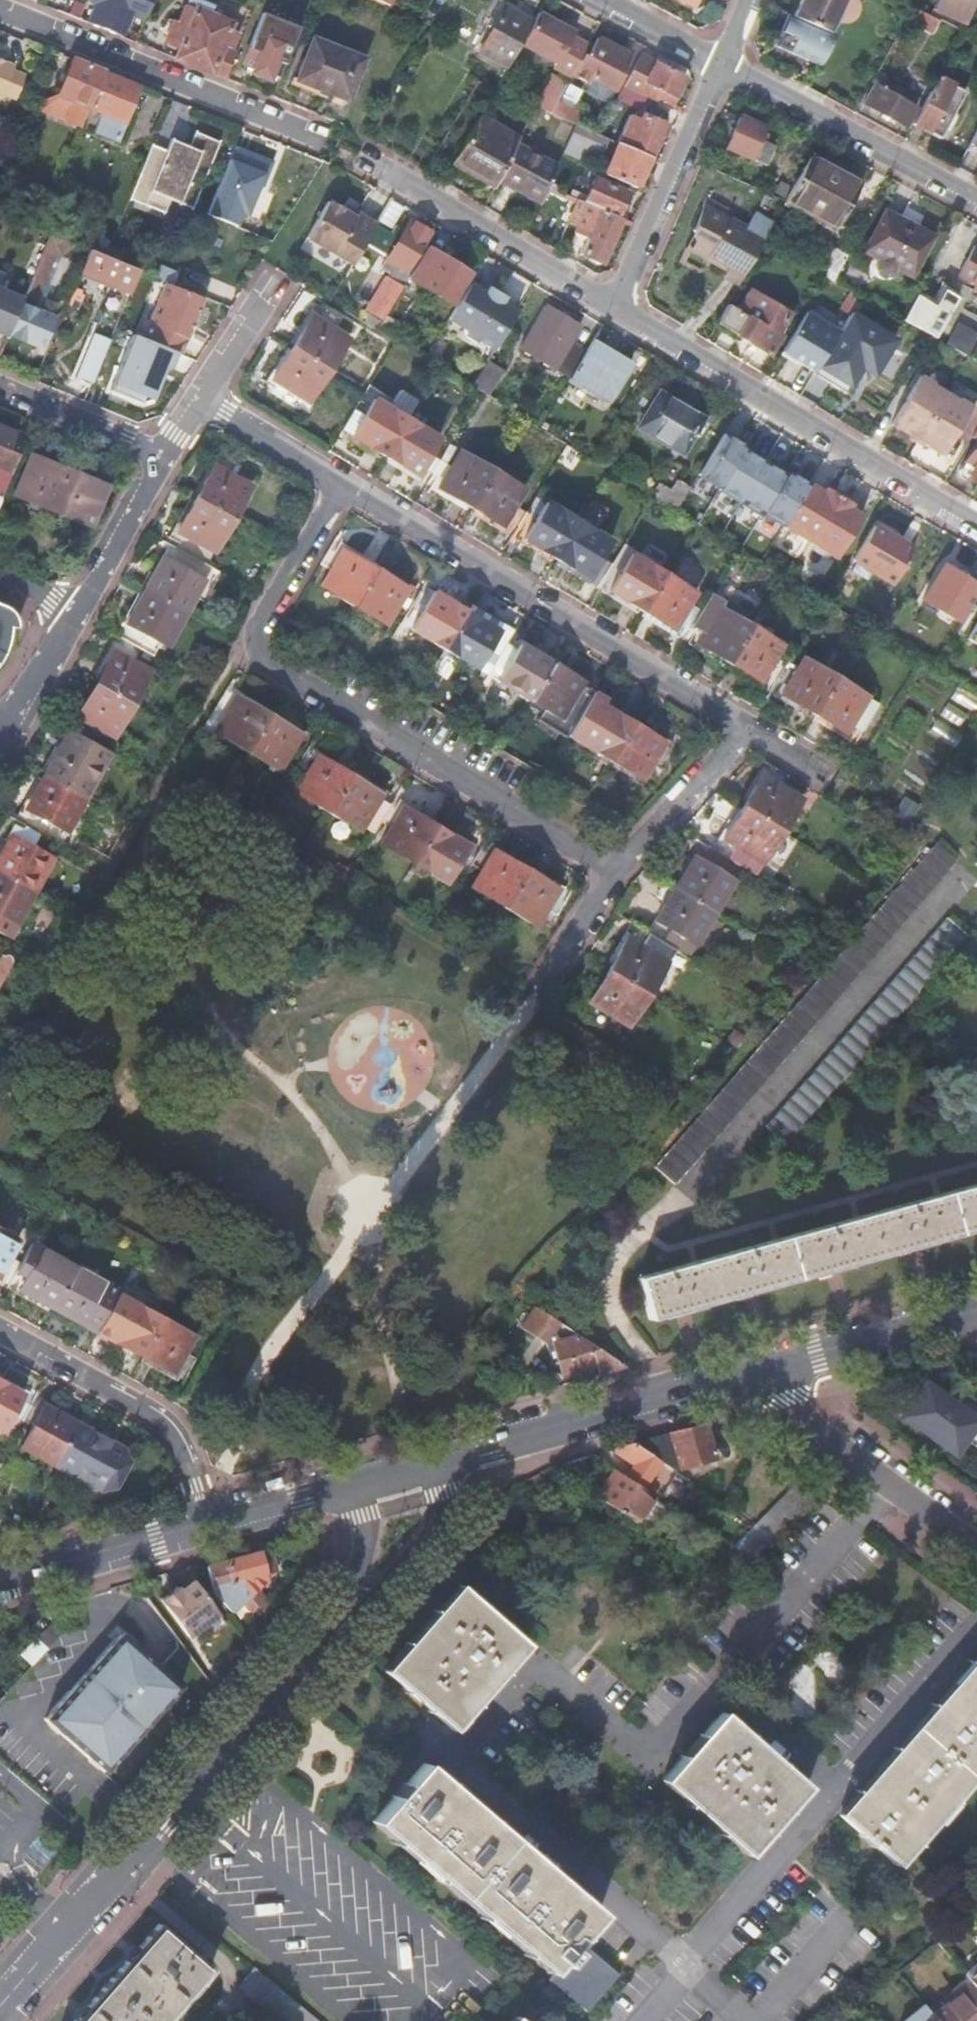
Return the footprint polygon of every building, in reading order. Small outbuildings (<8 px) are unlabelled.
[(88,22),(126,37),(140,0),(96,0),(88,22)] [(175,57),(226,78),(233,60),(226,57),(237,31),(229,28),(232,22),(210,14),(214,4),(202,0),(198,0),(195,9),(184,5),(175,28),(170,26),(164,40),(169,42),(168,43),(179,48),(175,57)] [(837,13),(842,0),(800,0),(792,16),(829,33),(837,13)] [(934,9),(966,22),(976,0),(938,0),(934,9)] [(509,65),(521,42),(533,20),(504,6),(480,50),(509,65)] [(931,15),(912,6),(906,18),(934,32),(940,20),(931,15)] [(575,30),(538,11),(533,20),(521,42),(557,61),(554,65),(573,75),(573,73),(585,52),(589,43),(573,35),(575,30)] [(837,13),(829,33),(834,35),(842,15),(837,13)] [(835,35),(834,35),(829,33),(792,16),(787,14),(774,44),(820,64),(835,35)] [(255,32),(243,62),(259,69),(257,74),(268,78),(282,44),(255,32)] [(589,54),(585,52),(573,73),(590,82),(592,77),(616,90),(627,68),(623,66),(630,53),(624,50),(599,37),(589,54)] [(616,90),(620,92),(624,85),(640,54),(645,45),(632,38),(624,50),(630,53),(623,66),(627,68),(616,90)] [(313,39),(297,78),(320,87),(322,83),(348,93),(362,58),(313,39)] [(624,85),(645,95),(670,108),(681,83),(679,75),(640,54),(624,85)] [(102,71),(71,58),(57,95),(87,108),(102,71)] [(0,60),(0,97),(2,93),(11,70),(13,65),(0,60)] [(11,70),(2,93),(14,98),(24,75),(11,70)] [(87,108),(80,125),(116,140),(138,85),(102,71),(87,108)] [(888,77),(878,72),(873,82),(876,83),(866,103),(907,125),(918,106),(883,86),(888,77)] [(544,94),(559,100),(570,79),(555,73),(544,94)] [(965,92),(937,77),(913,124),(940,139),(965,92)] [(624,85),(620,92),(617,97),(638,108),(645,95),(624,85)] [(552,113),(558,102),(559,100),(544,94),(538,107),(552,113)] [(552,113),(575,123),(578,124),(583,112),(558,102),(552,113)] [(631,115),(619,142),(649,155),(663,123),(637,111),(634,117),(631,115)] [(743,118),(741,117),(727,148),(767,165),(776,145),(766,141),(769,135),(763,132),(765,128),(757,125),(760,119),(745,112),(743,118)] [(516,144),(520,138),(479,118),(476,124),(516,144)] [(609,138),(599,133),(578,124),(575,123),(563,151),(598,166),(609,138)] [(453,163),(494,187),(498,180),(516,144),(476,124),(453,163)] [(302,151),(242,127),(235,145),(261,155),(254,173),(251,171),(249,176),(285,191),(302,151)] [(166,151),(152,146),(130,201),(165,214),(171,200),(193,208),(202,186),(189,181),(193,170),(207,174),(220,141),(196,131),(189,146),(171,139),(166,151)] [(636,186),(649,155),(619,142),(606,173),(636,186)] [(498,180),(541,202),(549,185),(557,165),(516,144),(498,180)] [(812,153),(786,200),(786,201),(837,227),(863,180),(812,153)] [(235,158),(230,156),(223,174),(228,176),(235,158)] [(595,177),(585,201),(618,215),(628,192),(595,177)] [(392,226),(405,204),(393,197),(380,219),(392,226)] [(604,261),(622,217),(618,215),(585,201),(578,198),(569,221),(579,225),(576,231),(589,237),(583,252),(599,262),(604,261)] [(378,222),(359,211),(356,215),(344,208),(330,200),(307,236),(353,264),(378,222)] [(346,204),(344,208),(356,215),(359,211),(346,204)] [(863,251),(876,258),(895,268),(914,278),(936,237),(884,209),(863,251)] [(725,277),(740,286),(744,280),(765,241),(772,226),(754,216),(745,231),(707,210),(695,231),(698,239),(692,251),(709,260),(710,258),(730,269),(725,277)] [(424,253),(428,247),(436,234),(411,219),(407,226),(400,238),(382,267),(390,272),(380,289),(383,291),(373,308),(386,315),(387,314),(410,277),(424,253)] [(391,233),(400,238),(407,226),(397,221),(391,233)] [(810,235),(797,259),(827,276),(835,280),(848,255),(810,235)] [(56,244),(46,241),(23,298),(32,301),(56,244)] [(968,279),(976,262),(976,246),(975,245),(960,274),(968,279)] [(438,260),(441,255),(428,247),(424,253),(438,260)] [(106,257),(88,250),(79,271),(112,284),(110,290),(75,376),(92,382),(137,270),(106,257)] [(457,305),(474,275),(441,255),(438,260),(424,253),(410,277),(457,305)] [(890,276),(891,275),(895,268),(876,258),(872,268),(872,271),(873,273),(874,274),(875,276),(877,278),(878,279),(880,279),(883,279),(885,279),(887,279),(889,278),(890,276)] [(968,279),(976,284),(976,262),(968,279)] [(474,275),(457,305),(456,305),(462,309),(465,305),(483,316),(490,304),(506,314),(515,299),(481,278),(480,279),(474,275)] [(177,286),(165,282),(143,337),(176,351),(180,353),(189,331),(192,322),(202,297),(177,286)] [(851,313),(853,309),(861,296),(861,295),(844,286),(835,304),(851,313)] [(0,289),(0,334),(7,336),(8,334),(21,303),(23,298),(0,289)] [(937,337),(943,326),(959,295),(946,289),(937,303),(917,293),(904,319),(937,337)] [(740,312),(728,305),(718,322),(738,335),(737,337),(769,356),(780,337),(776,335),(788,315),(751,292),(740,312)] [(924,334),(861,296),(853,309),(878,324),(877,326),(916,349),(924,334)] [(290,341),(294,344),(313,315),(333,328),(340,318),(315,302),(290,341)] [(21,303),(8,334),(36,345),(40,335),(46,338),(54,317),(21,303)] [(483,316),(499,325),(506,314),(490,304),(483,316)] [(570,376),(584,351),(569,342),(580,325),(547,305),(522,347),(570,376)] [(817,370),(827,353),(845,323),(822,309),(809,329),(799,324),(777,360),(811,380),(817,370)] [(370,314),(365,321),(378,329),(383,321),(370,314)] [(387,314),(386,315),(383,321),(378,329),(388,334),(392,327),(396,320),(387,314)] [(294,344),(293,346),(329,369),(349,338),(333,328),(313,315),(294,344)] [(848,318),(845,323),(827,353),(862,375),(876,351),(869,347),(874,339),(864,333),(859,340),(855,338),(862,327),(848,318)] [(943,326),(937,337),(936,338),(968,356),(975,343),(943,326)] [(396,339),(400,332),(392,327),(388,334),(396,339)] [(176,351),(143,337),(133,334),(111,389),(141,402),(151,399),(160,378),(165,365),(168,367),(169,367),(176,351)] [(630,362),(593,340),(569,380),(580,387),(583,382),(610,399),(632,363),(630,361),(630,362)] [(272,378),(292,348),(287,345),(261,385),(286,401),(292,391),(272,378)] [(293,346),(292,348),(272,378),(292,391),(308,401),(329,369),(293,346)] [(472,383),(486,360),(487,358),(476,352),(461,376),(472,383)] [(472,383),(471,385),(486,395),(501,369),(486,360),(472,383)] [(829,378),(817,370),(811,380),(801,397),(813,404),(829,378)] [(972,436),(976,427),(976,401),(972,408),(959,399),(956,401),(933,387),(933,384),(921,377),(891,426),(909,437),(908,439),(922,448),(924,445),(942,456),(952,441),(956,435),(968,442),(972,436)] [(701,423),(688,415),(691,410),(659,391),(639,426),(684,453),(701,423)] [(374,399),(364,415),(352,435),(382,453),(384,454),(406,418),(374,399)] [(352,435),(364,415),(353,408),(338,433),(379,458),(382,453),(352,435)] [(688,415),(701,423),(704,418),(691,410),(688,415)] [(438,438),(406,418),(384,454),(386,456),(416,474),(428,453),(438,438)] [(26,437),(0,426),(0,498),(26,437)] [(952,441),(964,448),(968,442),(956,435),(952,441)] [(963,465),(971,470),(969,474),(976,479),(976,441),(963,465)] [(705,476),(747,500),(766,468),(725,443),(705,476)] [(460,451),(450,466),(438,487),(467,505),(470,506),(492,470),(460,451)] [(192,493),(196,495),(213,465),(234,476),(240,465),(215,452),(192,493)] [(439,460),(428,453),(416,474),(386,456),(383,461),(424,485),(439,460)] [(31,454),(14,494),(89,526),(106,486),(31,454)] [(438,487),(450,466),(439,460),(424,485),(464,509),(467,505),(438,487)] [(196,495),(195,497),(233,518),(251,485),(234,476),(213,465),(196,495)] [(523,489),(492,470),(470,506),(472,507),(501,525),(513,505),(523,489)] [(673,488),(679,477),(668,471),(662,482),(673,488)] [(747,500),(705,476),(699,487),(741,512),(747,500)] [(654,494),(679,508),(692,485),(679,477),(673,488),(662,482),(654,494)] [(764,559),(783,527),(802,495),(781,482),(743,546),(764,559)] [(810,482),(802,495),(783,527),(835,558),(862,514),(849,506),(851,502),(849,501),(843,497),(833,492),(827,488),(824,487),(823,490),(810,482)] [(829,484),(827,488),(833,492),(836,488),(829,484)] [(845,493),(843,497),(849,501),(852,497),(845,493)] [(195,497),(194,500),(177,530),(199,542),(215,551),(233,518),(195,497)] [(177,530),(194,500),(190,498),(166,541),(191,555),(199,542),(177,530)] [(544,502),(535,518),(522,538),(553,556),(555,557),(577,521),(544,502)] [(524,512),(513,505),(501,525),(472,507),(469,512),(509,536),(524,512)] [(522,538),(535,518),(524,512),(509,536),(550,561),(553,556),(522,538)] [(609,541),(577,521),(555,557),(557,559),(587,577),(599,557),(609,541)] [(913,548),(873,524),(852,558),(892,582),(913,548)] [(320,563),(330,569),(343,549),(372,567),(375,562),(335,538),(320,563)] [(142,585),(146,587),(163,557),(184,568),(191,555),(166,541),(142,585)] [(343,549),(330,569),(321,585),(353,604),(374,568),(372,567),(343,549)] [(630,553),(621,570),(609,590),(639,608),(641,609),(663,573),(630,553)] [(146,587),(145,590),(186,612),(204,579),(184,568),(163,557),(146,587)] [(610,563),(599,557),(587,577),(557,559),(554,563),(595,588),(610,563)] [(609,590),(621,570),(610,563),(595,588),(636,613),(639,608),(609,590)] [(380,565),(377,570),(407,588),(394,609),(406,615),(411,606),(420,589),(380,565)] [(959,622),(976,593),(976,584),(944,565),(923,600),(959,622)] [(377,570),(374,568),(353,604),(385,624),(394,609),(407,588),(377,570)] [(695,593),(663,573),(641,609),(643,611),(674,629),(686,609),(695,593)] [(411,606),(421,612),(434,591),(464,609),(466,606),(425,581),(420,589),(411,606)] [(127,622),(144,592),(140,590),(116,634),(141,648),(148,634),(127,622)] [(145,590),(144,592),(127,622),(148,634),(168,645),(186,612),(145,590)] [(434,591),(421,612),(411,628),(443,647),(466,610),(464,609),(434,591)] [(717,606),(707,621),(695,641),(724,659),(727,661),(749,625),(717,606)] [(3,654),(7,645),(9,636),(9,628),(15,628),(15,624),(14,622),(11,616),(7,612),(2,609),(0,608),(0,659),(3,654)] [(470,608),(468,612),(498,630),(485,651),(496,657),(511,633),(470,608)] [(696,615),(686,609),(674,629),(643,611),(641,615),(681,640),(696,615)] [(468,612),(466,610),(443,647),(476,667),(485,651),(498,630),(468,612)] [(695,641),(707,621),(696,615),(681,640),(721,664),(724,659),(695,641)] [(967,638),(976,644),(976,622),(967,638)] [(781,644),(749,625),(727,661),(729,662),(759,680),(771,660),(781,644)] [(496,657),(508,664),(520,644),(550,661),(552,657),(511,633),(496,657)] [(91,678),(96,681),(113,649),(134,661),(141,648),(116,634),(91,678)] [(520,644),(508,664),(498,680),(529,699),(552,662),(550,661),(520,644)] [(96,681),(94,683),(132,703),(150,670),(134,661),(113,649),(96,681)] [(803,657),(793,673),(781,693),(811,711),(813,712),(834,676),(803,657)] [(556,660),(554,664),(584,682),(572,703),(582,709),(592,693),(597,685),(556,660)] [(782,667),(771,660),(759,680),(729,662),(726,667),(767,692),(782,667)] [(554,664),(552,662),(529,699),(562,719),(572,703),(584,682),(554,664)] [(781,693),(793,673),(782,667),(767,692),(808,716),(811,711),(781,693)] [(867,696),(834,676),(813,712),(815,714),(845,732),(857,712),(867,696)] [(77,716),(93,685),(89,683),(65,726),(91,741),(98,727),(77,716)] [(94,683),(93,685),(77,716),(98,727),(114,736),(132,703),(94,683)] [(214,710),(224,716),(236,694),(266,713),(269,708),(229,684),(214,710)] [(576,718),(587,725),(600,704),(630,722),(633,718),(592,693),(582,709),(576,718)] [(236,694),(224,716),(214,731),(247,751),(269,714),(266,713),(236,694)] [(600,704),(587,725),(578,740),(610,760),(632,723),(630,722),(600,704)] [(274,711),(271,715),(301,733),(288,755),(298,761),(299,761),(309,744),(314,736),(274,711)] [(854,743),(869,719),(857,712),(845,732),(815,714),(812,719),(854,743)] [(271,715),(269,714),(247,751),(279,770),(288,755),(301,733),(271,715)] [(637,720),(635,725),(664,742),(652,763),(663,770),(679,745),(637,720)] [(635,725),(632,723),(610,760),(642,779),(652,763),(664,742),(635,725)] [(41,770),(46,773),(62,743),(83,754),(91,741),(65,726),(41,770)] [(46,773),(44,775),(85,798),(103,765),(83,754),(62,743),(46,773)] [(293,769),(304,776),(317,755),(347,773),(349,769),(309,744),(299,761),(298,761),(293,769)] [(317,755),(304,776),(294,792),(326,811),(349,775),(347,773),(317,755)] [(739,801),(743,803),(761,773),(782,786),(789,776),(764,760),(739,801)] [(353,771),(351,776),(381,794),(368,814),(380,821),(395,796),(353,771)] [(743,803),(742,806),(782,830),(802,798),(782,786),(761,773),(743,803)] [(27,808),(43,777),(39,775),(15,819),(40,833),(47,819),(27,808)] [(44,775),(43,777),(27,808),(47,819),(68,830),(85,798),(44,775)] [(351,776),(349,775),(326,811),(358,831),(368,814),(381,794),(351,776)] [(380,821),(390,828),(403,807),(433,826),(436,821),(395,796),(380,821)] [(723,838),(741,808),(736,805),(711,848),(722,855),(727,858),(735,845),(723,838)] [(742,806),(741,808),(723,838),(735,845),(727,858),(736,863),(755,876),(763,863),(782,830),(742,806)] [(403,807),(390,828),(380,844),(413,864),(435,827),(433,826),(403,807)] [(11,835),(33,847),(40,833),(15,819),(0,847),(0,856),(11,835)] [(440,823),(437,828),(467,846),(454,867),(466,873),(471,865),(470,865),(480,848),(440,823)] [(437,828),(435,827),(413,864),(445,883),(454,867),(467,846),(437,828)] [(35,890),(53,858),(33,847),(11,835),(0,856),(0,871),(35,890)] [(471,865),(481,871),(494,850),(524,868),(526,864),(485,839),(480,848),(470,865),(471,865)] [(672,883),(676,885),(694,856),(714,868),(722,855),(711,848),(697,840),(672,883)] [(937,844),(847,947),(867,964),(957,861),(937,844)] [(494,850),(481,871),(472,887),(504,906),(526,869),(524,868),(494,850)] [(676,885),(675,888),(715,912),(734,879),(714,868),(694,856),(676,885)] [(530,866),(528,871),(558,889),(545,910),(555,916),(570,891),(530,866)] [(528,871),(526,869),(504,906),(536,926),(545,910),(558,889),(528,871)] [(17,923),(35,890),(0,871),(0,914),(17,923)] [(656,920),(673,890),(669,887),(643,930),(655,937),(667,945),(675,932),(656,920)] [(675,888),(673,890),(656,920),(675,932),(696,944),(715,912),(675,888)] [(947,917),(906,965),(926,982),(967,935),(947,917)] [(604,965),(609,967),(626,938),(647,950),(655,937),(643,930),(630,922),(604,965)] [(609,967),(607,969),(647,993),(666,962),(647,950),(626,938),(609,967)] [(847,947),(656,1166),(675,1185),(867,964),(847,947)] [(906,965),(815,1070),(834,1087),(926,982),(906,965)] [(602,969),(577,1009),(602,1024),(608,1014),(588,1001),(606,972),(602,969)] [(607,969),(606,972),(588,1001),(608,1014),(627,1026),(647,993),(607,969)] [(815,1070),(766,1127),(785,1143),(834,1087),(815,1070)] [(637,1277),(649,1320),(683,1310),(752,1291),(832,1269),(914,1246),(976,1229),(976,1183),(937,1194),(856,1217),(776,1239),(695,1261),(637,1277)] [(0,1230),(0,1275),(10,1257),(19,1240),(0,1230)] [(42,1248),(32,1268),(20,1289),(51,1306),(53,1307),(75,1266),(42,1248)] [(10,1257),(0,1275),(0,1284),(7,1288),(21,1262),(10,1257)] [(20,1289),(32,1268),(21,1262),(7,1288),(48,1311),(51,1306),(20,1289)] [(108,1284),(75,1266),(53,1307),(55,1308),(86,1325),(97,1304),(108,1284)] [(128,1300),(119,1316),(108,1337),(139,1354),(141,1355),(161,1318),(128,1300)] [(109,1310),(97,1304),(86,1325),(55,1308),(53,1313),(95,1336),(109,1310)] [(550,1338),(560,1323),(539,1309),(529,1324),(550,1338)] [(108,1337),(119,1316),(109,1310),(95,1336),(136,1358),(139,1354),(108,1337)] [(194,1336),(161,1318),(141,1355),(143,1356),(174,1373),(186,1352),(194,1336)] [(626,1367),(578,1335),(553,1341),(562,1377),(597,1368),(598,1374),(626,1367)] [(141,1361),(182,1383),(196,1357),(186,1352),(174,1373),(143,1356),(141,1361)] [(23,1393),(11,1414),(23,1420),(36,1395),(0,1376),(0,1381),(23,1393)] [(2,1431),(11,1414),(23,1393),(0,1381),(0,1429),(2,1431)] [(976,1424),(924,1386),(900,1417),(953,1456),(976,1424)] [(23,1420),(33,1426),(44,1405),(76,1422),(78,1418),(36,1395),(23,1420)] [(44,1405),(33,1426),(22,1446),(56,1464),(78,1423),(76,1422),(44,1405)] [(78,1423),(56,1464),(88,1482),(100,1489),(111,1478),(124,1454),(111,1441),(80,1424),(78,1423)] [(704,1423),(634,1442),(660,1460),(672,1467),(713,1458),(704,1423)] [(625,1476),(642,1488),(660,1460),(634,1442),(611,1448),(634,1463),(625,1476)] [(595,1494),(636,1522),(653,1495),(642,1488),(625,1476),(613,1468),(595,1494)] [(756,1524),(778,1539),(821,1495),(798,1480),(756,1524)] [(732,1548),(755,1563),(778,1539),(756,1524),(732,1548)] [(260,1553),(225,1563),(231,1584),(240,1581),(244,1580),(246,1587),(255,1584),(253,1577),(266,1574),(260,1553)] [(723,1580),(732,1586),(732,1585),(744,1573),(735,1566),(723,1580)] [(206,1626),(219,1616),(191,1577),(177,1587),(174,1583),(157,1595),(160,1600),(188,1638),(206,1626)] [(723,1580),(700,1602),(709,1608),(732,1586),(723,1580)] [(457,1586),(385,1670),(452,1728),(524,1643),(457,1586)] [(226,1626),(219,1616),(206,1626),(213,1636),(226,1626)] [(168,1702),(182,1687),(158,1667),(122,1634),(46,1719),(105,1771),(168,1703),(168,1702)] [(900,1865),(976,1778),(976,1657),(840,1812),(900,1865)] [(8,1680),(13,1685),(29,1668),(23,1662),(11,1673),(13,1675),(8,1680)] [(722,1713),(665,1779),(749,1852),(807,1786),(722,1713)] [(422,1764),(375,1820),(548,1970),(556,1960),(562,1965),(549,1979),(586,2012),(619,1973),(582,1941),(575,1950),(569,1945),(596,1913),(422,1764)] [(74,2020),(167,2020),(216,1965),(163,1920),(74,2020)] [(972,1983),(976,1990),(976,1963),(964,1974),(972,1983)] [(255,1967),(239,1986),(279,2020),(320,2020),(255,1967)] [(933,2015),(936,2019),(938,2020),(976,2020),(976,1990),(972,1983),(933,2015)]
